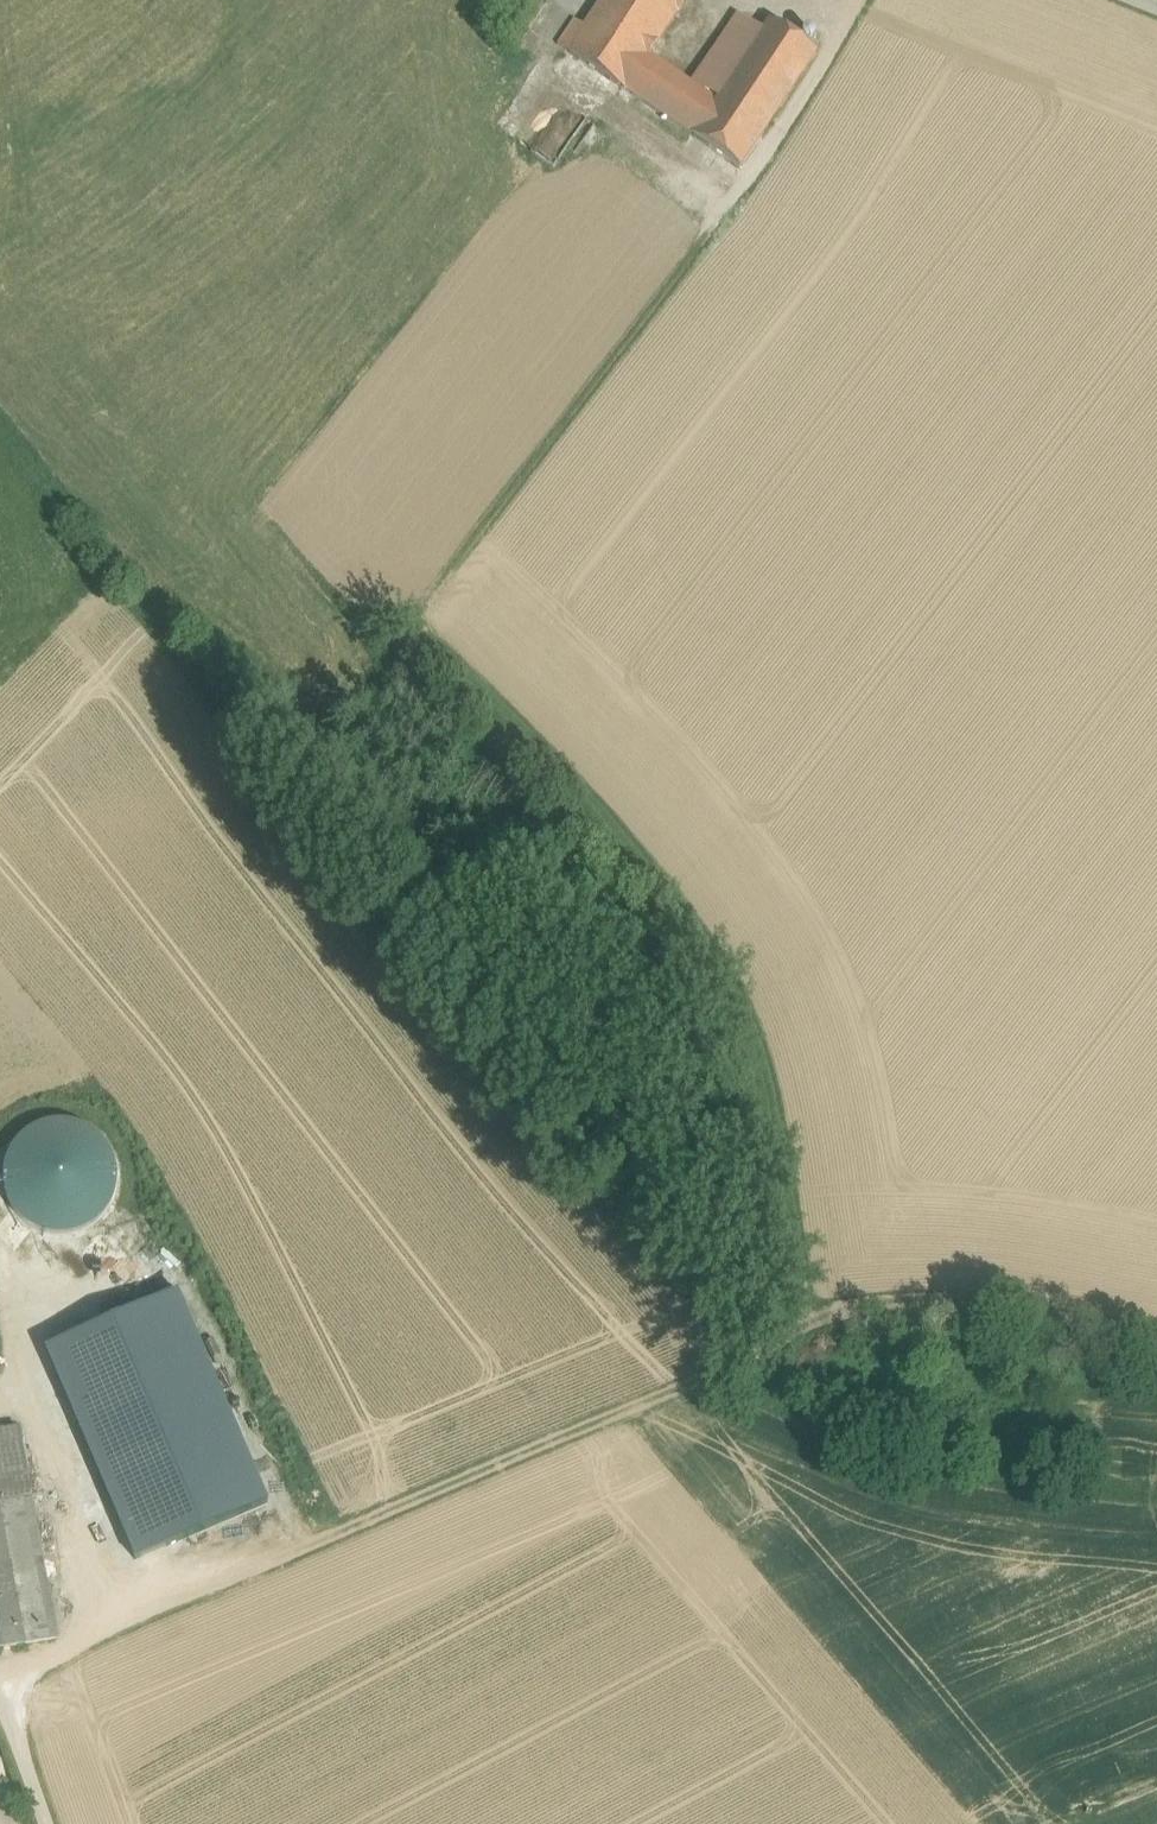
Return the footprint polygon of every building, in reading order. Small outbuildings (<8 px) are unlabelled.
[(585,29),(569,53),(568,54),(626,92),(649,57),(687,0),(604,0),(585,29)] [(690,84),(716,102),(763,31),(738,14),(690,84)] [(573,21),(557,45),(569,53),(585,29),(573,21)] [(716,102),(693,137),(741,168),(817,53),(770,22),(763,31),(716,102)] [(690,84),(649,57),(626,92),(693,137),(716,102),(690,84)] [(120,1224),(108,1120),(10,1131),(22,1235),(120,1224)] [(272,1513),(198,1296),(61,1342),(135,1560),(272,1513)] [(0,1432),(0,1651),(57,1640),(18,1429),(0,1432)]
